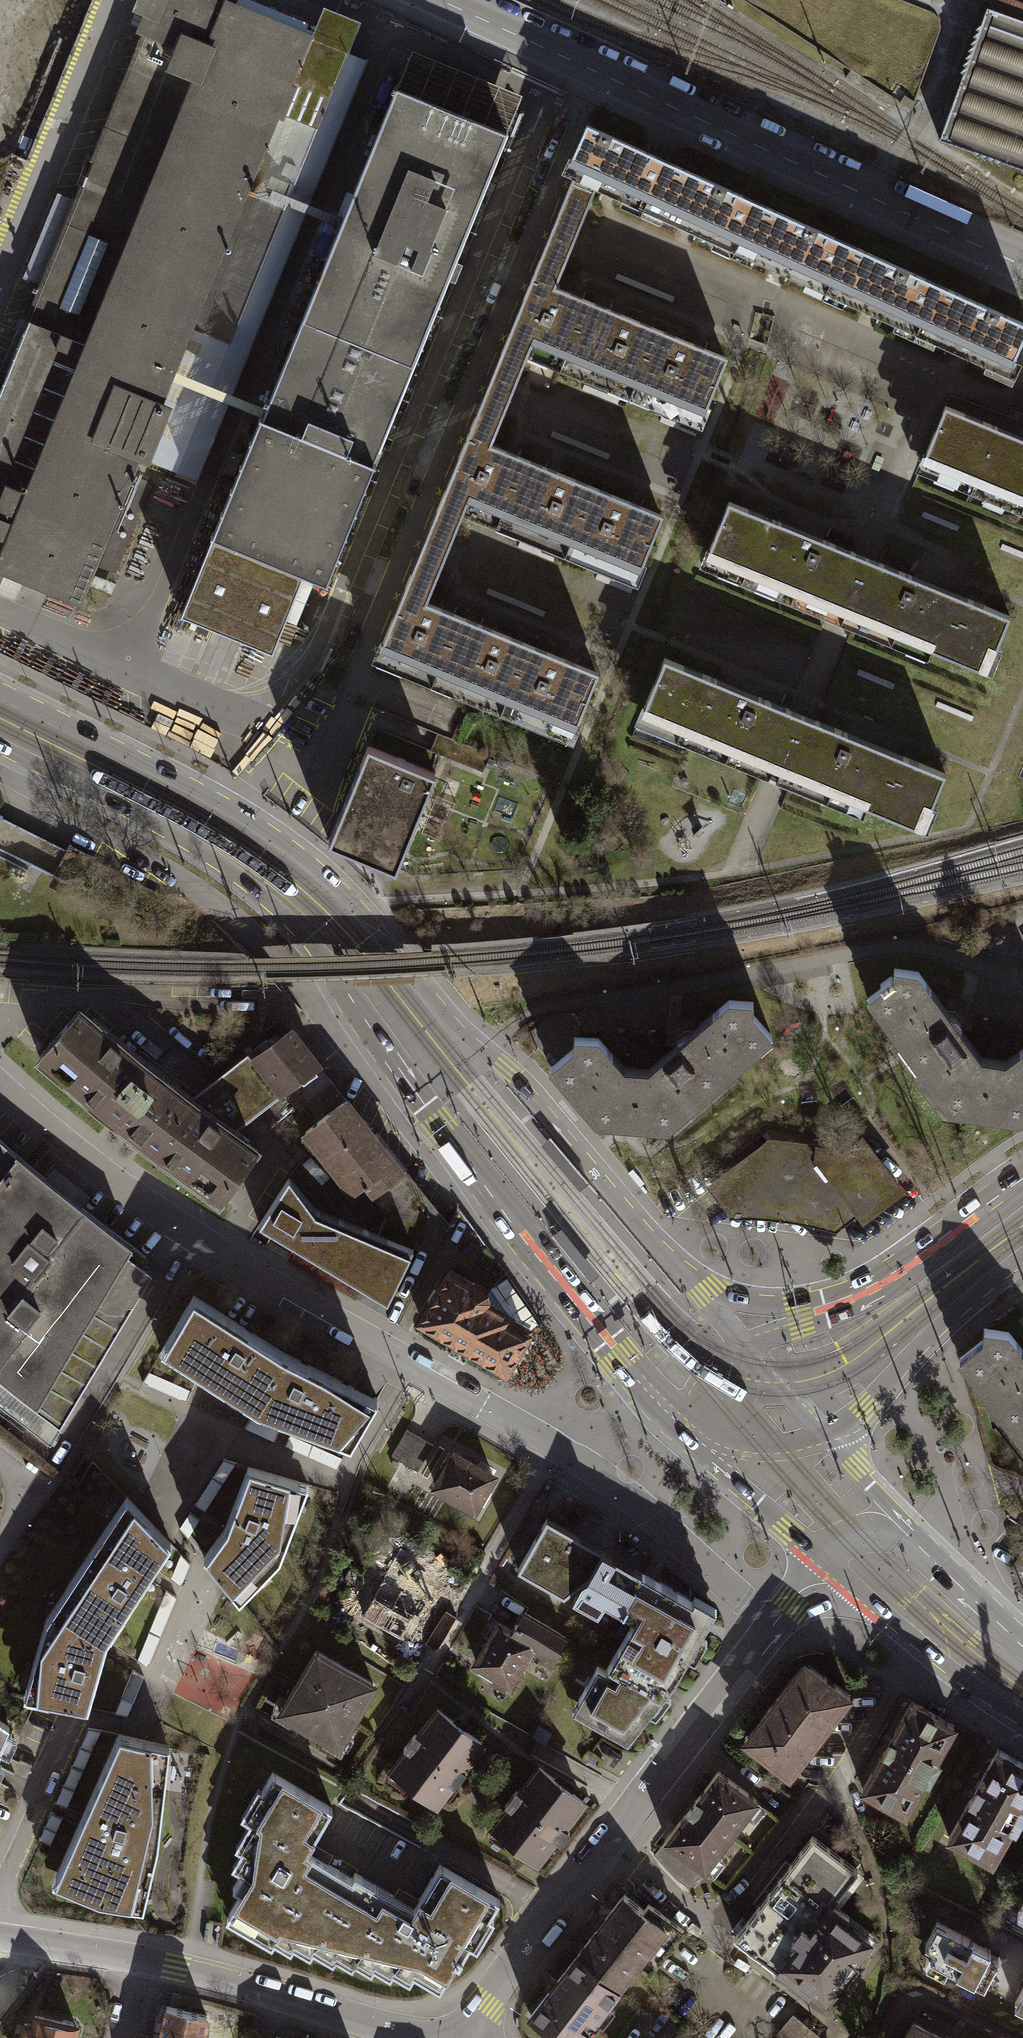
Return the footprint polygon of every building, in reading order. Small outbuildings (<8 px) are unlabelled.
[(308,35),(306,34),(305,36),(230,5),(230,4),(229,3),(230,0),(229,0),(142,0),(139,8),(149,12),(141,29),(147,31),(77,201),(43,286),(0,391),(0,568),(1,566),(25,576),(25,577),(79,599),(139,453),(145,455),(144,458),(196,479),(249,351),(229,343),(333,89),(293,73),(308,35)] [(229,343),(249,351),(367,60),(348,52),(359,23),(324,8),(312,37),(308,35),(293,73),(333,89),(229,343)] [(942,135),(975,147),(978,151),(981,148),(985,154),(988,151),(991,155),(995,153),(998,157),(1001,156),(1022,164),(1022,26),(985,13),(942,135)] [(412,51),(397,89),(507,134),(523,95),(412,51)] [(304,574),(326,583),(374,464),(373,464),(507,134),(397,89),(262,419),(260,419),(181,613),(273,650),(304,574)] [(644,206),(665,160),(587,125),(566,171),(574,174),(558,213),(582,223),(597,185),(644,206)] [(756,202),(665,160),(644,206),(735,248),(756,202)] [(43,286),(77,201),(57,193),(23,278),(43,286)] [(847,243),(756,202),(735,248),(826,289),(847,243)] [(569,255),(582,223),(558,213),(545,245),(569,255)] [(938,284),(847,243),(826,289),(917,330),(938,284)] [(531,347),(564,361),(589,300),(556,287),(569,255),(545,245),(494,370),(517,380),(531,347)] [(938,284),(917,330),(1009,372),(1022,341),(1022,322),(938,284)] [(658,328),(589,300),(564,361),(633,389),(658,328)] [(728,357),(658,328),(633,389),(703,417),(728,357)] [(481,402),(504,412),(517,380),(494,370),(481,402)] [(466,504),(499,518),(524,457),(491,444),(504,412),(481,402),(429,528),(453,537),(466,504)] [(945,405),(922,461),(1022,503),(1022,437),(945,405)] [(499,518),(569,546),(594,486),(524,457),(499,518)] [(100,567),(116,574),(153,483),(137,477),(100,567)] [(569,546),(639,575),(663,514),(594,486),(569,546)] [(844,613),(867,557),(729,500),(706,556),(844,613)] [(440,569),(453,537),(429,528),(416,560),(440,569)] [(1010,616),(867,557),(844,613),(980,669),(990,646),(997,648),(1010,616)] [(378,652),(435,675),(460,615),(427,601),(440,569),(416,560),(378,652)] [(15,600),(25,577),(25,576),(1,566),(0,568),(0,594),(15,600)] [(303,578),(281,632),(292,637),(314,582),(303,578)] [(529,643),(460,615),(435,675),(504,703),(529,643)] [(599,671),(529,643),(504,703),(574,732),(599,671)] [(780,770),(803,714),(664,658),(641,714),(780,770)] [(946,773),(803,714),(780,770),(916,826),(925,803),(932,806),(946,773)] [(368,745),(328,841),(396,869),(436,772),(368,745)] [(2,817),(0,821),(0,850),(65,882),(86,877),(96,857),(69,845),(67,850),(2,817)] [(958,1024),(969,1026),(971,1015),(966,1014),(961,1008),(962,1001),(950,1000),(948,1011),(942,1015),(926,993),(931,989),(919,972),(894,968),(893,977),(890,977),(880,984),(883,987),(869,997),(951,1108),(1020,1119),(1022,1117),(1022,1056),(1007,1068),(978,1063),(953,1028),(958,1024)] [(651,1075),(621,1072),(609,1057),(613,1054),(598,1037),(580,1036),(581,1025),(570,1012),(549,1016),(531,1030),(529,1036),(553,1064),(551,1066),(597,1120),(667,1125),(772,1036),(752,1013),(753,1002),(729,999),(713,1014),(716,1018),(695,1036),(691,1031),(692,1020),(681,1019),(681,1025),(674,1031),(668,1030),(667,1042),(679,1042),(683,1047),(651,1075)] [(232,1132),(188,1100),(173,1088),(175,1085),(161,1074),(159,1077),(137,1060),(79,1010),(39,1056),(66,1079),(113,1118),(159,1154),(221,1199),(257,1150),(232,1132)] [(188,1100),(232,1132),(283,1093),(282,1092),(318,1064),(302,1046),(290,1029),(270,1044),(266,1039),(250,1051),(255,1057),(252,1059),(248,1054),(188,1100)] [(296,1110),(304,1104),(332,1082),(318,1064),(282,1092),(283,1093),(296,1110)] [(332,1082),(304,1104),(318,1122),(346,1100),(332,1082)] [(318,1122),(305,1132),(353,1193),(366,1183),(375,1193),(402,1172),(380,1144),(346,1100),(318,1122)] [(770,1142),(722,1178),(738,1198),(741,1196),(755,1198),(754,1206),(759,1210),(769,1215),(775,1217),(786,1218),(794,1218),(802,1216),(809,1213),(810,1205),(825,1207),(827,1210),(848,1195),(861,1212),(864,1217),(900,1189),(863,1140),(841,1156),(836,1150),(770,1142)] [(33,1403),(91,1306),(101,1312),(120,1313),(120,1307),(141,1271),(122,1256),(128,1246),(81,1211),(39,1177),(0,1145),(0,1378),(33,1403)] [(402,1172),(375,1193),(387,1211),(378,1234),(413,1248),(432,1210),(402,1172)] [(317,1210),(289,1177),(259,1223),(387,1300),(413,1248),(378,1234),(317,1210)] [(836,1231),(861,1212),(848,1195),(827,1210),(825,1207),(810,1205),(809,1213),(802,1216),(794,1218),(786,1218),(775,1217),(769,1215),(759,1210),(754,1206),(755,1198),(741,1196),(738,1198),(722,1178),(709,1189),(731,1218),(750,1217),(767,1218),(781,1220),(801,1223),(816,1226),(836,1231)] [(432,1300),(421,1320),(461,1344),(506,1370),(521,1343),(522,1344),(528,1333),(517,1327),(506,1321),(510,1316),(484,1300),(486,1297),(485,1290),(480,1288),(477,1286),(477,1285),(450,1269),(439,1289),(434,1286),(428,1298),(432,1300)] [(141,1271),(120,1307),(120,1313),(101,1312),(91,1306),(33,1403),(0,1378),(0,1406),(46,1443),(147,1275),(141,1271)] [(178,1364),(239,1402),(256,1375),(264,1380),(281,1353),(234,1323),(189,1295),(162,1341),(184,1354),(178,1364)] [(1017,1352),(1022,1348),(1008,1331),(984,1328),(983,1339),(971,1349),(959,1358),(1022,1439),(1022,1360),(1017,1352)] [(256,1375),(239,1402),(253,1411),(346,1445),(356,1427),(373,1399),(324,1374),(281,1353),(264,1380),(256,1375)] [(187,1390),(144,1371),(138,1382),(182,1401),(187,1390)] [(275,1430),(246,1416),(239,1427),(270,1441),(275,1430)] [(429,1444),(403,1429),(387,1455),(413,1470),(429,1444)] [(338,1457),(285,1434),(280,1445),(332,1468),(338,1457)] [(450,1453),(431,1486),(469,1508),(473,1501),(479,1504),(487,1491),(481,1487),(489,1475),(450,1453)] [(231,1462),(220,1458),(190,1505),(200,1512),(231,1462)] [(293,1481),(244,1466),(221,1527),(199,1557),(228,1591),(236,1583),(244,1591),(275,1557),(293,1510),(283,1507),(293,1481)] [(42,1617),(42,1618),(71,1627),(95,1603),(119,1615),(147,1573),(166,1543),(129,1504),(114,1527),(105,1521),(62,1587),(70,1592),(53,1620),(42,1617)] [(195,1518),(185,1512),(175,1528),(183,1538),(195,1518)] [(513,1568),(559,1594),(577,1580),(583,1575),(598,1549),(542,1517),(513,1568)] [(399,1527),(363,1608),(409,1629),(445,1547),(399,1527)] [(600,1601),(616,1610),(638,1571),(598,1549),(583,1575),(577,1580),(568,1599),(593,1613),(600,1601)] [(186,1563),(176,1553),(165,1580),(176,1586),(186,1563)] [(687,1600),(638,1571),(616,1610),(631,1618),(601,1670),(593,1665),(574,1699),(631,1731),(671,1679),(682,1660),(709,1612),(712,1607),(690,1595),(687,1600)] [(172,1596),(161,1589),(132,1660),(143,1667),(172,1596)] [(71,1627),(42,1618),(23,1684),(33,1687),(30,1698),(83,1708),(100,1648),(102,1640),(119,1615),(95,1603),(71,1627)] [(494,1624),(472,1662),(504,1681),(526,1645),(548,1658),(561,1636),(521,1612),(508,1633),(494,1624)] [(312,1650),(276,1711),(334,1744),(369,1684),(312,1650)] [(756,1727),(745,1741),(783,1770),(800,1748),(802,1749),(816,1730),(845,1693),(820,1675),(819,1676),(804,1664),(790,1683),(787,1680),(752,1724),(756,1727)] [(139,1676),(128,1669),(111,1713),(123,1716),(139,1676)] [(884,1742),(858,1788),(901,1812),(920,1778),(924,1781),(936,1760),(931,1758),(950,1724),(907,1701),(884,1742)] [(403,1748),(388,1768),(432,1802),(447,1782),(451,1785),(462,1770),(458,1767),(477,1743),(459,1728),(433,1709),(414,1734),(410,1731),(399,1745),(403,1748)] [(84,1727),(50,1802),(62,1808),(97,1730),(84,1727)] [(114,1734),(48,1882),(94,1902),(138,1909),(154,1844),(165,1745),(114,1734)] [(945,1836),(988,1860),(1007,1826),(1011,1829),(1022,1808),(1018,1806),(1022,1797),(1022,1765),(994,1749),(945,1836)] [(504,1805),(489,1825),(533,1859),(550,1837),(556,1842),(565,1829),(559,1825),(578,1800),(559,1785),(534,1766),(515,1791),(512,1788),(500,1803),(504,1805)] [(714,1770),(661,1839),(700,1869),(753,1800),(714,1770)] [(310,1943),(348,1879),(301,1851),(326,1808),(268,1773),(242,1818),(251,1824),(236,1848),(242,1852),(233,1869),(238,1872),(229,1887),(238,1892),(225,1914),(270,1940),(273,1935),(289,1945),(291,1940),(307,1949),(310,1943)] [(46,1811),(34,1839),(46,1844),(58,1817),(46,1811)] [(853,1868),(808,1835),(731,1936),(770,1966),(818,2003),(850,1961),(867,1939),(841,1919),(844,1915),(827,1902),(835,1893),(853,1868)] [(687,1886),(700,1869),(661,1839),(649,1855),(672,1878),(683,1887),(687,1886)] [(348,1879),(310,1943),(331,1956),(334,1951),(350,1961),(353,1956),(369,1966),(372,1961),(388,1971),(391,1966),(407,1975),(412,1968),(438,1984),(452,1960),(454,1962),(465,1943),(468,1944),(494,1899),(435,1865),(410,1908),(351,1874),(348,1879)] [(619,1893),(573,1954),(593,1970),(591,1972),(612,1989),(633,1962),(645,1971),(678,1928),(644,1902),(639,1909),(619,1893)] [(984,1953),(986,1949),(932,1922),(921,1944),(931,1949),(923,1964),(941,1973),(943,1967),(980,1986),(994,1958),(984,1953)] [(612,1989),(591,1972),(593,1970),(573,1954),(526,2015),(556,2037),(574,2037),(612,1989)] [(1010,2002),(1022,2009),(1022,1978),(1010,2002)] [(202,2015),(162,2006),(155,2037),(197,2037),(202,2015)] [(71,2025),(30,2015),(28,2025),(20,2023),(17,2034),(15,2034),(14,2037),(68,2037),(71,2025)] [(787,2017),(774,2033),(781,2037),(803,2037),(807,2033),(787,2017)] [(909,2022),(901,2037),(939,2037),(909,2022)]
